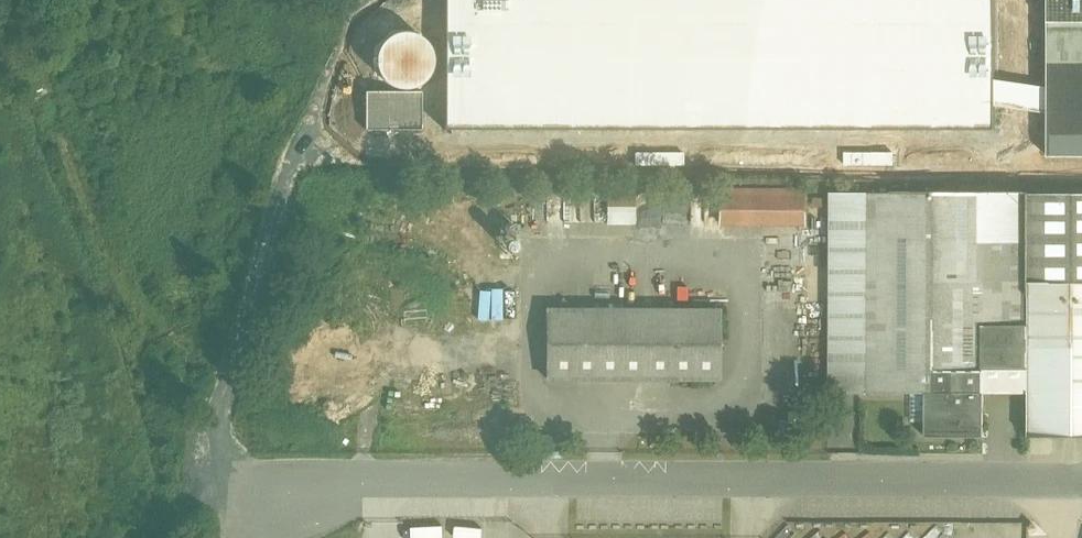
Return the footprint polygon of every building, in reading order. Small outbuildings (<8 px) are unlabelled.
[(444,131),(995,130),(995,0),(444,0),(444,131)] [(1049,22),(1049,156),(1081,156),(1081,0),(1049,0),(1049,22)] [(379,74),(386,82),(394,87),(404,89),(413,88),(421,84),(427,78),(432,70),(433,61),(432,52),(428,44),(422,38),(414,33),(405,32),(395,34),(386,38),(380,46),(376,55),(376,65),(379,74)] [(366,92),(366,130),(421,130),(421,92),(366,92)] [(609,190),(609,225),(638,225),(638,191),(609,190)] [(808,193),(755,192),(755,212),(808,212),(808,193)] [(869,193),(832,193),(832,393),(868,393),(869,193)] [(1028,193),(869,193),(868,393),(927,393),(985,394),(985,393),(984,393),(985,239),(1028,239),(1028,193)] [(1028,193),(1028,239),(985,239),(984,393),(985,393),(1029,393),(1029,437),(1054,437),(1081,437),(1081,193),(1028,193)] [(721,310),(549,310),(550,378),(722,379),(721,310)] [(985,394),(927,393),(926,437),(985,437),(985,394)] [(1054,437),(1029,437),(1029,454),(1054,454),(1054,437)]
